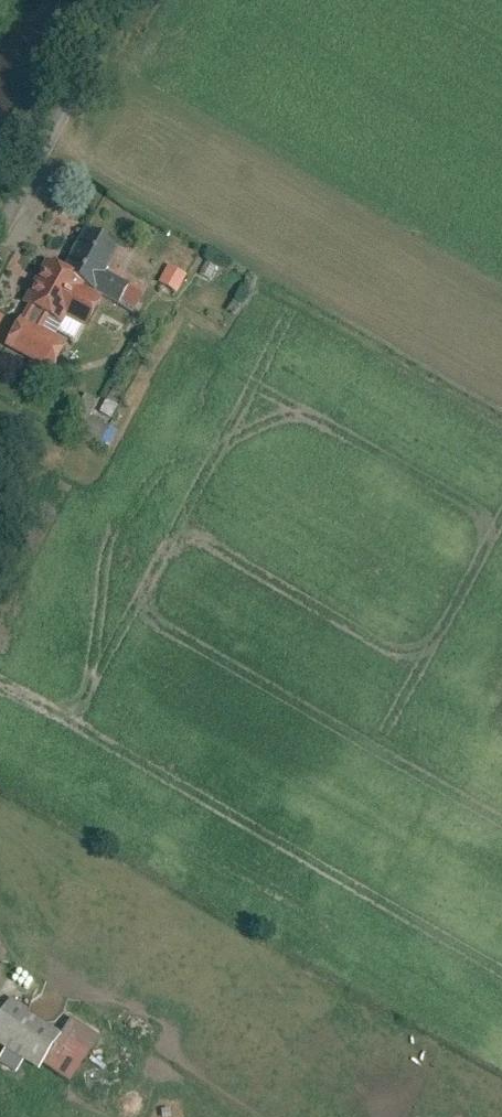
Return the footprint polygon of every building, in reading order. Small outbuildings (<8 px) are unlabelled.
[(93,243),(63,227),(40,271),(78,291),(95,300),(106,279),(81,266),(93,243)] [(24,262),(0,308),(0,351),(31,368),(46,339),(33,333),(45,312),(62,321),(78,291),(40,271),(24,262)] [(182,294),(192,275),(172,264),(162,283),(182,294)] [(0,997),(0,1047),(45,1077),(77,1028),(50,1010),(41,1024),(0,997)]
